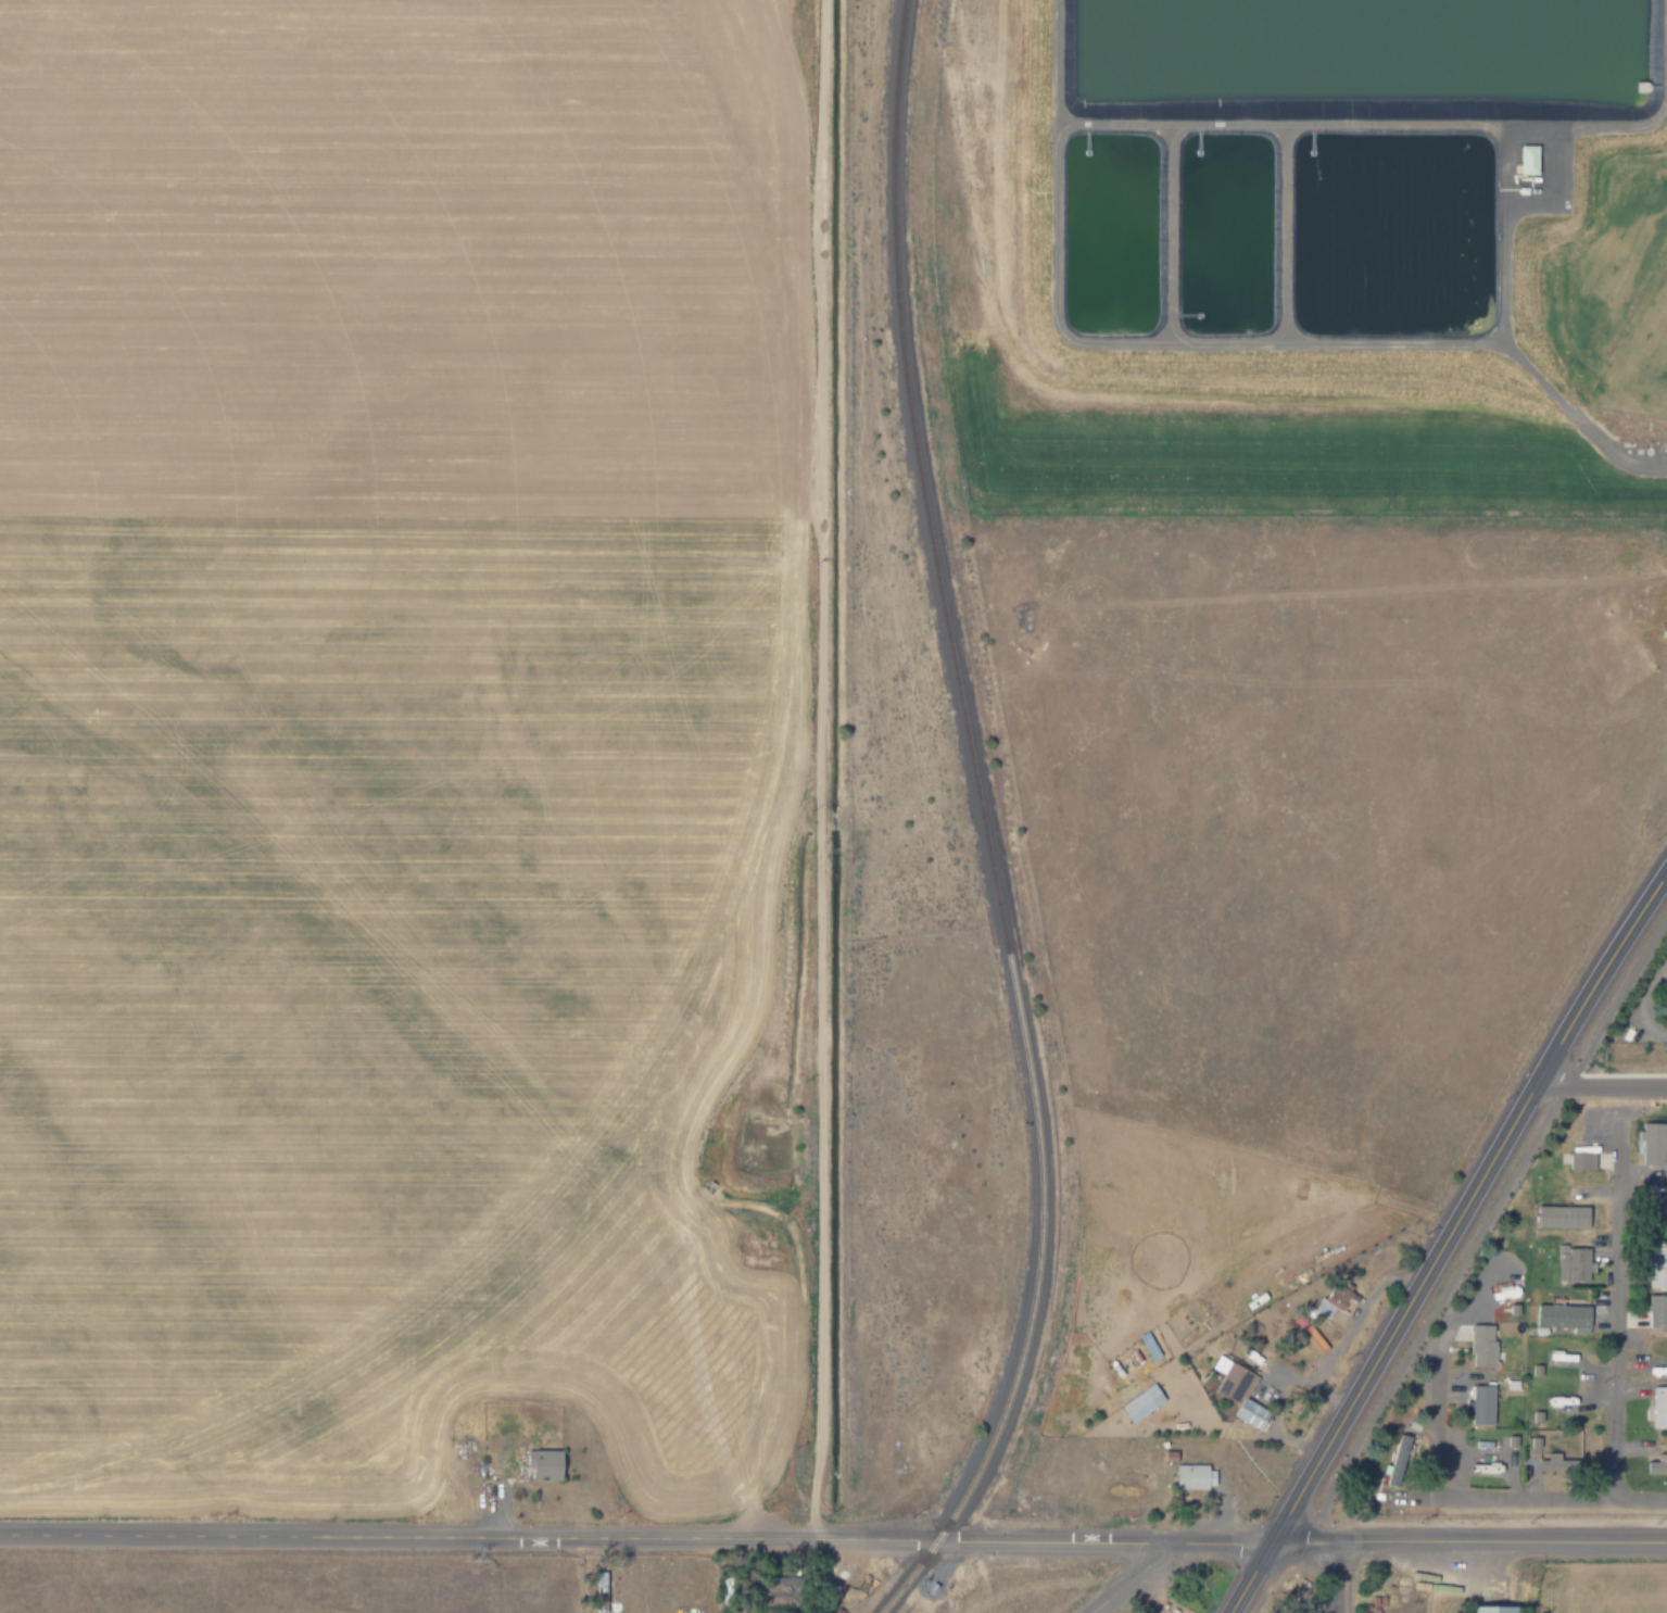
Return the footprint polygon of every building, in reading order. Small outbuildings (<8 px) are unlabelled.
[(1543,146),(1527,146),(1527,175),(1543,175),(1543,146)] [(1665,1122),(1641,1122),(1641,1165),(1665,1165),(1665,1122)] [(1595,1152),(1568,1152),(1568,1170),(1595,1170),(1595,1152)] [(1566,1233),(1591,1233),(1591,1199),(1566,1199),(1565,1208),(1531,1207),(1531,1227),(1566,1227),(1566,1233)] [(1647,1243),(1647,1288),(1666,1288),(1666,1243),(1647,1243)] [(1590,1281),(1590,1248),(1555,1248),(1555,1281),(1590,1281)] [(1336,1308),(1351,1315),(1360,1297),(1334,1284),(1321,1310),(1333,1315),(1336,1308)] [(1647,1296),(1647,1327),(1666,1327),(1666,1296),(1647,1296)] [(1548,1327),(1569,1327),(1568,1334),(1589,1334),(1590,1307),(1533,1305),(1533,1333),(1548,1334),(1548,1327)] [(1472,1366),(1495,1366),(1495,1325),(1472,1325),(1472,1366)] [(1153,1360),(1162,1356),(1148,1330),(1139,1335),(1153,1360)] [(1239,1404),(1233,1416),(1263,1431),(1272,1411),(1247,1399),(1259,1374),(1227,1360),(1212,1391),(1239,1404)] [(1167,1400),(1154,1383),(1120,1407),(1132,1425),(1167,1400)] [(1472,1425),(1494,1425),(1494,1386),(1472,1386),(1472,1425)] [(1651,1387),(1651,1428),(1666,1428),(1666,1387),(1651,1387)] [(1382,1484),(1396,1488),(1414,1438),(1401,1434),(1382,1484)] [(564,1479),(564,1449),(531,1449),(531,1479),(564,1479)] [(1582,1472),(1582,1460),(1540,1460),(1540,1472),(1582,1472)] [(1649,1460),(1649,1472),(1666,1472),(1666,1460),(1649,1460)] [(1174,1489),(1209,1489),(1209,1464),(1174,1464),(1174,1489)] [(607,1612),(607,1572),(593,1572),(593,1612),(607,1612)] [(801,1608),(801,1574),(762,1574),(762,1608),(801,1608)] [(1475,1605),(1474,1612),(1520,1612),(1521,1606),(1475,1605)]
